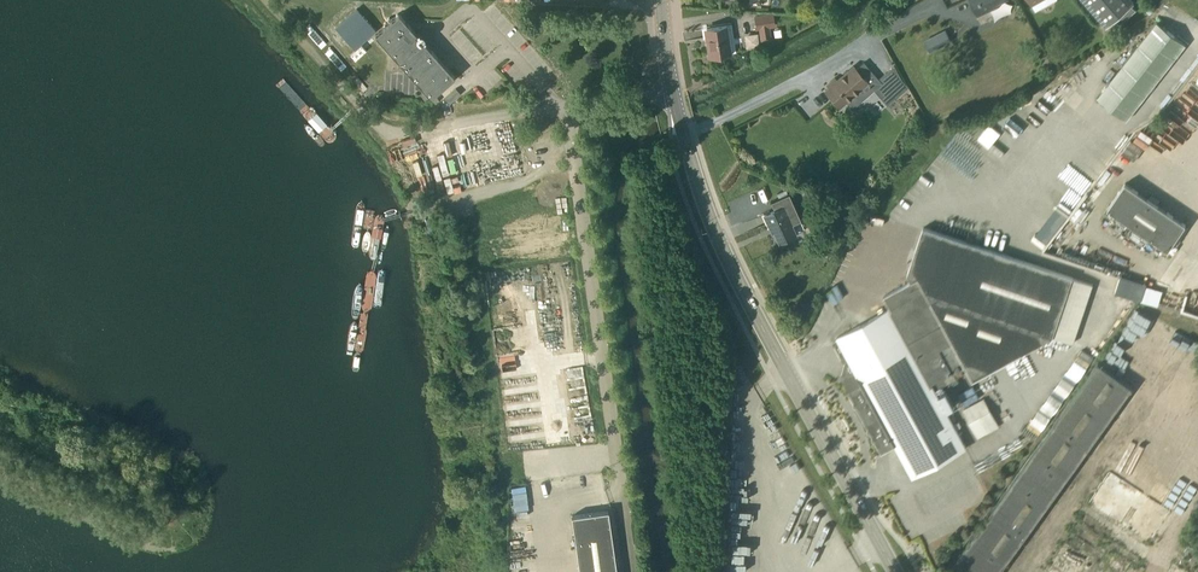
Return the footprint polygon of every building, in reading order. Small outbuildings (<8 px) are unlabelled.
[(979,20),(992,13),(990,9),(1008,0),(970,0),(979,20)] [(1056,0),(1029,0),(1035,11),(1056,0)] [(1108,27),(1135,3),(1133,0),(1083,0),(1108,27)] [(432,97),(455,76),(399,13),(376,34),(432,97)] [(768,26),(775,25),(773,13),(755,16),(757,28),(759,27),(762,41),(770,39),(768,26)] [(1128,120),(1186,45),(1160,22),(1101,98),(1128,120)] [(707,38),(710,57),(732,53),(727,25),(707,28),(708,37),(707,38)] [(929,53),(952,42),(947,29),(923,40),(929,53)] [(857,69),(854,65),(841,76),(837,80),(835,78),(828,84),(830,86),(825,90),(840,106),(846,101),(853,109),(862,100),(855,93),(867,83),(871,88),(872,87),(879,80),(880,80),(865,62),(857,69)] [(880,80),(879,80),(896,100),(910,88),(903,80),(895,66),(880,80)] [(445,98),(450,104),(461,93),(456,88),(445,98)] [(1185,225),(1142,195),(1125,183),(1108,209),(1168,250),(1185,225)] [(812,198),(815,190),(806,187),(803,196),(812,198)] [(779,241),(797,233),(784,205),(764,214),(771,228),(773,227),(779,241)] [(974,379),(1053,337),(1073,278),(924,227),(907,274),(911,281),(884,296),(891,308),(838,337),(850,361),(848,362),(846,361),(842,374),(844,374),(846,378),(844,379),(883,451),(895,444),(913,476),(967,447),(935,389),(957,378),(954,373),(967,367),(974,379)] [(1127,277),(1123,296),(1139,300),(1154,303),(1157,292),(1145,289),(1150,267),(1144,266),(1140,280),(1127,277)] [(966,571),(1000,571),(1133,387),(1098,362),(954,563),(966,571)] [(1063,376),(1053,388),(1065,397),(1074,385),(1063,376)] [(1050,392),(1042,404),(1053,411),(1061,399),(1050,392)] [(963,409),(978,437),(1000,426),(984,398),(963,409)] [(1037,408),(1029,422),(1040,428),(1048,414),(1037,408)] [(1170,512),(1110,471),(1090,501),(1150,541),(1170,512)] [(608,510),(572,515),(580,571),(617,571),(608,510)]
